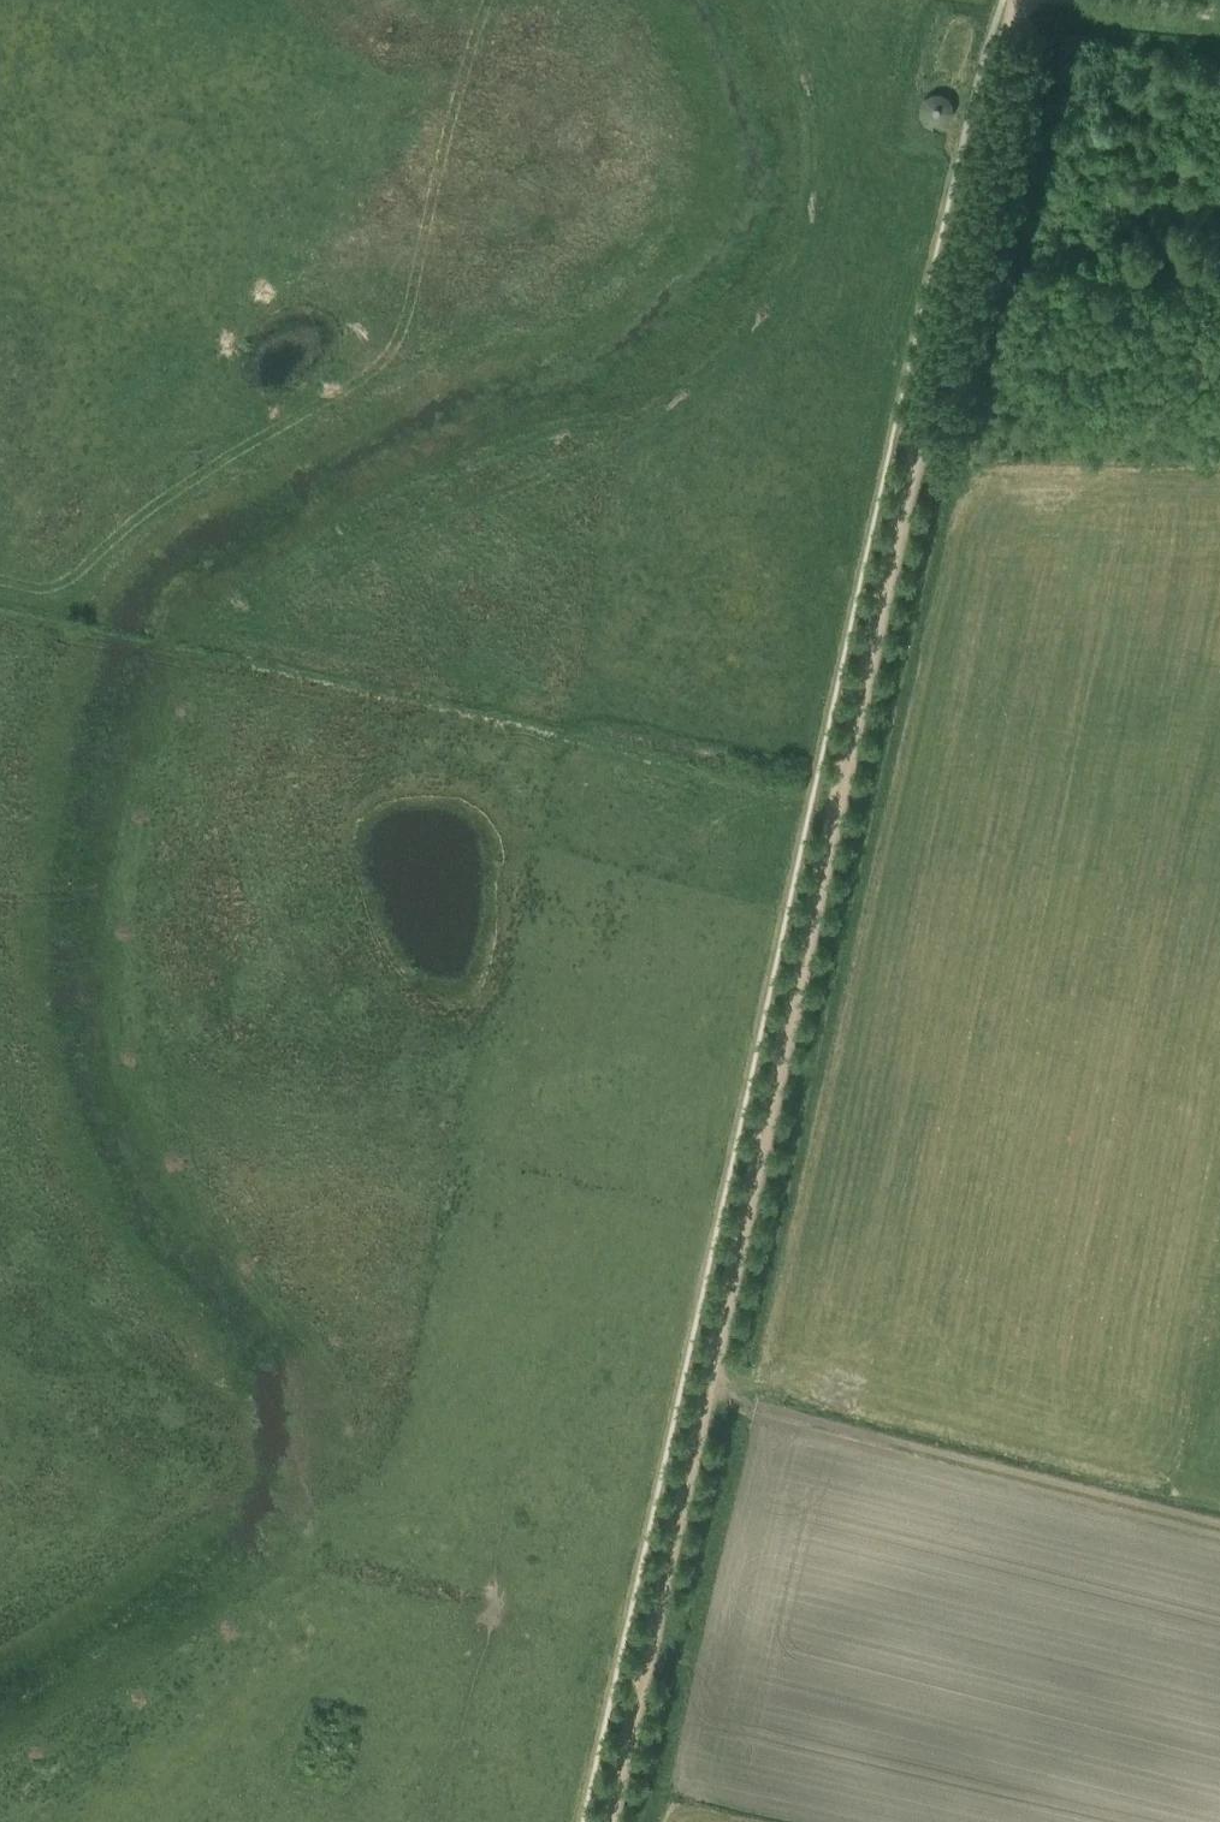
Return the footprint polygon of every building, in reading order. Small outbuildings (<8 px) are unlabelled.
[(934,94),(924,107),(936,116),(946,103),(934,94)]
